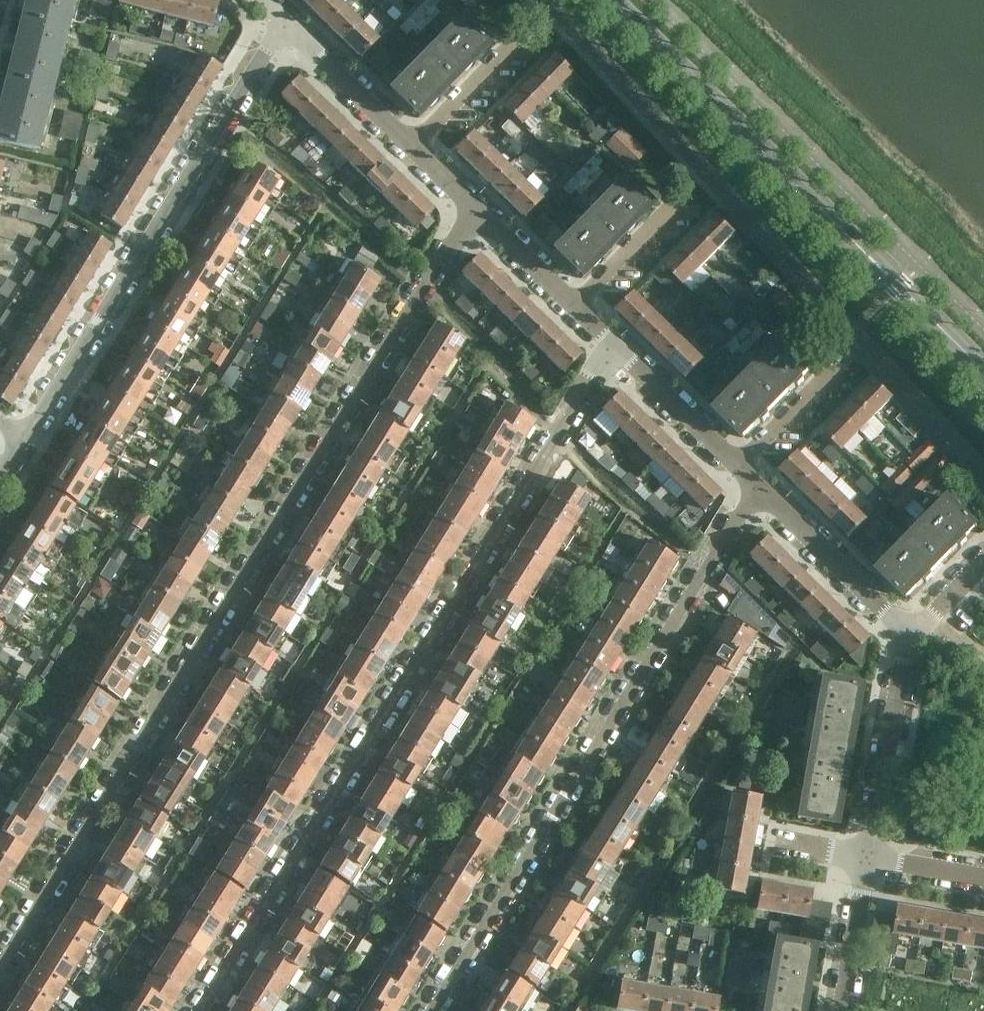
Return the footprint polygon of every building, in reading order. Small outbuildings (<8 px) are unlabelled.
[(63,27),(70,0),(27,0),(23,18),(63,27)] [(113,0),(94,0),(90,16),(108,21),(113,0)] [(145,0),(120,0),(119,4),(142,10),(145,0)] [(165,15),(169,0),(145,0),(142,10),(165,15)] [(187,21),(192,0),(169,0),(165,15),(187,21)] [(187,21),(211,26),(217,3),(203,0),(192,0),(187,21)] [(338,0),(315,0),(309,6),(326,23),(343,5),(338,0)] [(377,5),(383,10),(390,3),(386,0),(382,0),(377,5)] [(437,0),(426,0),(400,27),(407,34),(412,29),(417,34),(439,12),(433,6),(439,1),(437,0)] [(360,22),(343,5),(326,23),(343,40),(360,22)] [(23,18),(8,79),(48,88),(63,27),(23,18)] [(461,18),(425,55),(452,82),(469,64),(473,67),(474,66),(473,65),(478,60),(477,56),(487,46),(488,47),(489,46),(461,18)] [(377,39),(360,22),(343,40),(360,57),(377,39)] [(132,23),(129,33),(136,35),(139,24),(132,23)] [(144,37),(147,27),(139,24),(136,35),(144,37)] [(177,34),(174,44),(181,46),(184,36),(177,34)] [(190,48),(192,38),(184,36),(181,46),(190,48)] [(121,44),(110,42),(108,50),(119,53),(121,44)] [(106,58),(117,61),(119,53),(108,50),(106,58)] [(94,80),(100,55),(81,51),(76,76),(94,80)] [(425,55),(390,91),(418,118),(418,117),(419,117),(418,116),(434,100),(438,103),(439,102),(438,101),(444,96),(443,91),(452,82),(425,55)] [(553,55),(536,72),(554,89),(571,72),(553,55)] [(207,89),(212,82),(219,69),(199,56),(186,76),(207,89)] [(536,72),(530,78),(520,89),(537,106),(554,89),(536,72)] [(186,76),(173,96),(194,109),(207,89),(186,76)] [(8,79),(3,102),(0,112),(0,142),(33,150),(48,88),(8,79)] [(315,95),(310,90),(299,79),(282,96),(298,112),(315,95)] [(111,85),(99,83),(98,91),(109,93),(111,85)] [(520,89),(510,99),(503,106),(521,124),(537,106),(520,89)] [(96,99),(107,101),(109,93),(98,91),(96,99)] [(332,111),(323,102),(315,95),(298,112),(314,128),(332,111)] [(182,129),(194,109),(173,96),(161,116),(182,129)] [(78,142),(84,116),(65,111),(59,137),(78,142)] [(349,128),(343,122),(332,111),(314,128),(331,145),(349,128)] [(170,148),(182,129),(161,116),(149,135),(170,148)] [(506,133),(514,125),(508,119),(500,127),(506,133)] [(514,125),(506,133),(511,138),(519,130),(514,125)] [(595,130),(602,137),(607,132),(600,125),(595,130)] [(100,128),(89,126),(88,134),(98,136),(100,128)] [(270,141),(277,134),(272,128),(265,135),(270,141)] [(366,145),(356,135),(349,128),(331,145),(348,162),(366,145)] [(645,153),(621,129),(605,144),(630,169),(645,153)] [(602,137),(595,130),(589,136),(596,142),(602,137)] [(489,149),(472,132),(455,150),(472,167),(489,149)] [(86,142),(96,144),(98,136),(88,134),(86,142)] [(277,134),(270,141),(276,147),(283,139),(277,134)] [(157,169),(170,148),(149,135),(136,155),(157,169)] [(382,161),(376,155),(366,145),(348,162),(365,178),(382,161)] [(561,163),(568,170),(570,172),(586,156),(578,147),(567,158),(561,163)] [(506,166),(489,149),(472,167),(489,183),(506,166)] [(540,166),(547,158),(542,153),(535,160),(540,166)] [(145,188),(157,169),(136,155),(124,175),(145,188)] [(570,194),(575,189),(580,194),(602,172),(597,167),(602,162),(595,155),(563,187),(570,194)] [(308,170),(315,163),(310,157),(303,164),(308,170)] [(554,165),(547,158),(540,166),(546,172),(544,173),(556,185),(565,175),(554,164),(554,165)] [(399,177),(389,167),(382,161),(365,178),(381,194),(399,177)] [(251,163),(241,180),(278,203),(282,195),(273,189),(278,180),(251,163)] [(315,163),(308,170),(314,175),(321,168),(315,163)] [(523,182),(506,166),(489,183),(506,200),(523,182)] [(90,170),(79,167),(78,176),(88,178),(90,170)] [(56,169),(51,190),(65,194),(70,173),(56,169)] [(133,208),(145,188),(124,175),(112,195),(133,208)] [(76,184),(86,186),(88,178),(78,176),(76,184)] [(415,194),(399,177),(381,194),(398,211),(415,194)] [(588,215),(615,242),(632,224),(635,227),(637,226),(636,226),(641,220),(640,216),(650,206),(650,207),(652,206),(624,178),(588,215)] [(241,180),(231,196),(258,213),(263,204),(273,210),(278,203),(241,180)] [(540,199),(523,182),(506,200),(523,216),(540,199)] [(344,200),(349,194),(351,193),(345,187),(338,194),(344,200)] [(349,194),(344,200),(349,205),(356,198),(351,193),(349,194)] [(432,210),(422,201),(415,194),(398,211),(415,228),(432,210)] [(99,215),(120,228),(133,208),(112,195),(99,215)] [(231,196),(221,212),(258,235),(263,227),(253,221),(258,213),(231,196)] [(20,207),(17,219),(40,225),(50,229),(58,217),(20,207)] [(221,212),(211,229),(238,245),(243,237),(253,243),(258,235),(221,212)] [(588,215),(553,251),(581,278),(582,277),(581,276),(597,260),(601,263),(602,262),(601,261),(607,256),(605,251),(615,242),(588,215)] [(718,250),(734,233),(717,215),(700,232),(718,250)] [(379,230),(382,227),(386,223),(381,217),(374,225),(379,230)] [(382,227),(379,230),(385,236),(392,228),(386,223),(382,227)] [(211,229),(201,245),(237,268),(241,261),(232,255),(238,245),(211,229)] [(65,238),(55,232),(51,239),(61,245),(65,238)] [(701,267),(718,250),(700,232),(684,249),(701,267)] [(96,267),(109,247),(88,234),(75,254),(96,267)] [(33,238),(14,267),(25,272),(43,244),(33,238)] [(46,246),(56,252),(61,245),(51,239),(46,246)] [(201,245),(191,261),(218,277),(223,269),(233,275),(237,268),(201,245)] [(674,259),(667,266),(684,284),(694,294),(711,277),(701,267),(684,249),(674,259)] [(361,250),(354,260),(370,270),(376,259),(361,250)] [(75,254),(63,274),(84,287),(96,267),(75,254)] [(496,272),(479,255),(461,273),(479,290),(496,272)] [(341,259),(331,275),(338,280),(367,298),(377,282),(351,266),(341,259)] [(191,261),(181,277),(218,299),(222,292),(213,286),(218,277),(191,261)] [(670,294),(678,285),(661,269),(653,277),(670,294)] [(41,277),(32,271),(27,279),(36,284),(41,277)] [(289,271),(283,280),(295,287),(301,278),(289,271)] [(479,290),(495,306),(512,288),(496,272),(479,290)] [(63,274),(51,294),(72,307),(84,287),(63,274)] [(181,277),(171,293),(198,309),(203,301),(213,307),(218,299),(181,277)] [(17,285),(8,279),(3,286),(13,292),(17,285)] [(23,285),(32,291),(36,284),(27,279),(23,285)] [(335,284),(328,296),(331,298),(357,314),(367,298),(338,280),(335,284)] [(678,285),(670,294),(676,300),(684,291),(678,285)] [(756,291),(763,298),(769,292),(762,285),(756,291)] [(8,299),(13,292),(3,286),(0,291),(0,294),(8,299)] [(495,306),(512,323),(529,305),(512,288),(495,306)] [(792,329),(808,314),(784,289),(768,305),(792,329)] [(763,298),(756,291),(750,296),(758,303),(763,298)] [(171,293),(161,309),(198,332),(202,324),(193,318),(198,309),(171,293)] [(653,309),(636,293),(618,311),(635,327),(653,309)] [(51,294),(38,314),(59,327),(72,307),(51,294)] [(463,295),(455,303),(460,308),(468,301),(463,295)] [(347,330),(357,314),(331,298),(323,310),(320,308),(318,312),(347,330)] [(467,315),(474,307),(468,301),(460,308),(467,315)] [(269,302),(263,313),(269,316),(275,306),(269,302)] [(512,323),(529,339),(546,321),(529,305),(512,323)] [(725,324),(731,331),(733,332),(749,315),(741,307),(725,324)] [(161,309),(151,325),(178,342),(183,333),(193,339),(198,332),(161,309)] [(669,326),(653,309),(635,327),(652,344),(669,326)] [(16,316),(7,310),(2,318),(11,324),(16,316)] [(337,346),(347,330),(318,312),(315,316),(318,318),(311,330),(337,346)] [(704,325),(711,318),(705,312),(698,319),(704,325)] [(38,314),(26,333),(47,346),(59,327),(38,314)] [(758,315),(726,348),(732,354),(737,349),(743,354),(765,332),(759,327),(764,321),(758,315)] [(8,330),(11,324),(2,318),(0,321),(0,326),(8,330)] [(711,318),(704,325),(709,330),(716,323),(711,318)] [(529,339),(545,355),(562,337),(546,321),(529,339)] [(228,328),(239,335),(243,329),(232,322),(228,328)] [(427,333),(422,341),(452,359),(463,341),(434,323),(433,324),(430,325),(426,331),(427,333)] [(257,324),(251,334),(258,338),(264,328),(257,324)] [(151,325),(141,341),(178,364),(182,356),(173,350),(178,342),(151,325)] [(686,342),(669,326),(652,344),(669,360),(686,342)] [(494,340),(502,333),(497,327),(489,335),(494,340)] [(327,362),(337,346),(311,330),(304,342),(300,340),(298,344),(327,362)] [(26,333),(14,352),(35,365),(47,346),(26,333)] [(502,333),(494,340),(501,347),(508,339),(502,333)] [(580,354),(562,337),(545,355),(562,372),(580,354)] [(751,375),(778,402),(795,384),(798,388),(800,387),(799,386),(804,380),(803,376),(813,366),(814,367),(815,366),(787,338),(751,375)] [(141,341),(131,357),(158,374),(163,366),(173,372),(178,364),(141,341)] [(440,378),(452,359),(422,341),(418,348),(415,349),(411,355),(412,357),(411,359),(440,378)] [(246,342),(241,350),(249,354),(254,346),(246,342)] [(669,360),(675,366),(686,377),(703,359),(686,342),(669,360)] [(317,378),(327,362),(298,344),(295,348),(298,350),(291,362),(317,378)] [(219,346),(214,355),(219,357),(224,349),(219,346)] [(233,362),(246,369),(250,362),(249,362),(252,358),(240,351),(233,362)] [(22,385),(35,365),(14,352),(2,372),(22,385)] [(121,373),(158,396),(162,389),(153,383),(158,374),(131,357),(121,373)] [(429,396),(440,378),(411,359),(410,361),(407,361),(404,367),(404,370),(400,377),(429,396)] [(307,394),(317,378),(291,362),(283,374),(280,372),(278,376),(307,394)] [(525,375),(526,374),(534,367),(528,362),(520,369),(525,375)] [(229,367),(220,382),(231,389),(240,374),(229,367)] [(534,367),(526,374),(525,375),(532,381),(540,373),(534,367)] [(22,385),(2,372),(0,375),(0,400),(10,406),(22,385)] [(121,373),(110,390),(138,407),(143,398),(153,404),(158,396),(121,373)] [(716,411),(744,438),(745,437),(744,436),(760,420),(764,423),(765,422),(764,421),(770,416),(769,411),(778,402),(751,375),(716,411)] [(297,410),(307,394),(278,376),(275,380),(278,382),(271,394),(297,410)] [(389,394),(388,396),(418,414),(429,396),(400,377),(395,385),(392,386),(389,391),(389,394)] [(875,415),(891,398),(892,397),(875,380),(858,397),(875,415)] [(204,392),(191,384),(185,394),(197,402),(204,392)] [(110,390),(100,406),(138,429),(142,421),(133,415),(138,407),(110,390)] [(287,426),(297,410),(271,394),(264,406),(260,404),(258,408),(287,426)] [(636,410),(630,404),(620,394),(602,411),(619,427),(636,410)] [(176,408),(189,416),(196,404),(183,396),(176,408)] [(382,407),(377,414),(407,433),(418,414),(388,396),(387,397),(385,398),(381,404),(382,407)] [(859,431),(875,415),(858,397),(841,414),(859,431)] [(504,405),(494,421),(523,440),(524,438),(527,437),(530,431),(530,429),(533,423),(504,405)] [(100,406),(90,422),(118,439),(123,430),(133,436),(138,429),(100,406)] [(277,442),(287,426),(258,408),(255,412),(258,414),(252,424),(251,426),(277,442)] [(653,426),(643,417),(636,410),(619,427),(636,444),(653,426)] [(367,431),(366,432),(395,451),(407,433),(377,414),(372,421),(370,422),(366,428),(367,431)] [(825,431),(842,448),(859,431),(841,414),(825,431)] [(200,415),(194,425),(201,430),(207,419),(200,415)] [(240,436),(238,440),(267,458),(277,442),(251,426),(252,424),(247,421),(239,434),(244,437),(244,438),(240,436)] [(494,421),(484,437),(513,455),(516,450),(519,450),(523,444),(522,441),(523,440),(494,421)] [(90,422),(80,438),(118,461),(122,453),(113,447),(118,439),(90,422)] [(454,424),(447,436),(454,440),(461,429),(454,424)] [(669,442),(653,426),(636,444),(652,460),(669,442)] [(359,443),(354,451),(384,469),(395,451),(366,432),(365,434),(362,435),(358,440),(359,443)] [(186,436),(180,446),(186,450),(192,440),(186,436)] [(484,437),(474,453),(503,471),(504,470),(507,469),(511,463),(510,460),(513,455),(484,437)] [(80,438),(71,454),(98,471),(103,462),(113,469),(118,461),(80,438)] [(238,446),(231,458),(257,474),(267,458),(238,440),(235,444),(238,446)] [(923,446),(931,454),(936,448),(928,440),(923,446)] [(652,460),(669,477),(686,459),(669,442),(652,460)] [(591,455),(599,448),(594,443),(586,450),(591,455)] [(828,458),(836,450),(830,445),(823,452),(828,458)] [(917,451),(925,459),(931,454),(923,446),(917,451)] [(599,448),(591,455),(598,462),(610,471),(615,465),(604,456),(606,454),(599,448)] [(836,450),(828,458),(834,463),(841,456),(836,450)] [(344,467),(343,469),(373,487),(384,469),(354,451),(350,458),(347,459),(343,464),(344,467)] [(911,457),(920,465),(925,459),(917,451),(911,457)] [(781,470),(798,487),(815,469),(799,452),(781,470)] [(438,453),(432,461),(438,465),(443,456),(438,453)] [(474,453),(464,469),(493,487),(496,482),(499,482),(503,476),(502,473),(503,471),(474,453)] [(71,454),(60,470),(97,493),(102,486),(93,479),(98,471),(71,454)] [(900,513),(930,483),(950,462),(942,454),(921,475),(892,505),(900,513)] [(920,465),(911,457),(905,463),(914,471),(920,465)] [(220,468),(218,472),(247,490),(257,474),(231,458),(224,470),(220,468)] [(669,477),(686,494),(703,476),(686,459),(669,477)] [(630,472),(628,474),(615,465),(610,471),(622,480),(627,485),(635,478),(630,472)] [(898,471),(906,479),(911,473),(903,465),(898,471)] [(336,480),(332,487),(361,506),(373,487),(343,469),(342,471),(339,471),(336,477),(336,480)] [(464,469),(454,485),(483,503),(484,502),(487,501),(491,495),(490,493),(493,487),(464,469)] [(798,487),(805,494),(815,503),(833,486),(815,469),(798,487)] [(60,470),(50,487),(77,504),(83,494),(93,501),(97,493),(60,470)] [(892,476),(901,484),(906,479),(898,471),(892,476)] [(219,478),(211,490),(237,506),(247,490),(218,472),(215,476),(219,478)] [(703,510),(720,492),(703,476),(686,494),(703,510)] [(901,484),(892,476),(887,482),(895,490),(901,484)] [(861,490),(868,483),(863,477),(856,485),(861,490)] [(634,492),(642,484),(635,478),(627,485),(634,492)] [(160,481),(155,489),(164,494),(169,486),(160,481)] [(549,497),(579,515),(589,499),(559,481),(558,483),(555,483),(551,489),(552,492),(549,497)] [(895,490),(887,482),(881,487),(889,496),(895,490)] [(868,483),(861,490),(867,496),(874,489),(868,483)] [(417,485),(413,492),(423,498),(427,491),(417,485)] [(454,485),(444,501),(473,520),(477,514),(479,514),(483,508),(482,505),(483,503),(454,485)] [(815,503),(826,514),(832,520),(850,502),(833,486),(815,503)] [(321,504),(320,505),(350,524),(361,506),(332,487),(327,495),(324,495),(321,501),(321,504)] [(38,507),(77,531),(81,524),(72,518),(69,516),(74,507),(48,490),(41,503),(38,507)] [(200,500),(198,504),(227,522),(237,506),(211,490),(204,502),(200,500)] [(662,516),(663,515),(670,508),(654,493),(647,501),(662,516)] [(567,534),(579,515),(549,497),(546,502),(543,503),(538,511),(539,514),(537,516),(567,534)] [(914,535),(941,562),(958,545),(961,548),(962,547),(962,546),(967,541),(966,536),(976,527),(978,526),(950,499),(914,535)] [(444,501),(434,517),(463,536),(465,534),(467,533),(471,527),(470,525),(473,520),(444,501)] [(832,520),(838,526),(849,537),(867,519),(850,502),(832,520)] [(199,510),(191,522),(217,539),(227,522),(198,504),(195,508),(199,510)] [(314,516),(309,524),(339,542),(350,524),(320,505),(319,507),(317,508),(313,513),(314,516)] [(404,505),(399,515),(404,518),(410,509),(404,505)] [(38,507),(28,524),(54,540),(60,532),(72,539),(77,531),(38,507)] [(663,515),(662,516),(669,522),(677,514),(670,508),(663,515)] [(150,516),(141,511),(130,529),(140,535),(141,534),(140,533),(150,516)] [(557,550),(567,534),(537,516),(536,517),(534,518),(530,523),(531,526),(528,531),(557,550)] [(434,517),(424,533),(453,552),(457,547),(459,546),(463,540),(462,537),(463,536),(434,517)] [(870,527),(879,535),(884,529),(876,521),(870,527)] [(180,532),(178,536),(207,555),(217,539),(191,522),(184,534),(180,532)] [(28,524),(18,540),(56,564),(61,557),(49,549),(54,540),(28,524)] [(299,540),(298,542),(327,560),(339,542),(309,524),(304,531),(302,532),(298,537),(299,540)] [(694,527),(687,535),(694,542),(701,535),(694,527)] [(879,535),(870,527),(864,532),(873,541),(879,535)] [(130,529),(120,545),(130,551),(140,535),(130,529)] [(547,566),(557,550),(528,531),(525,536),(522,537),(518,543),(519,546),(518,547),(547,566)] [(424,533),(414,549),(444,568),(445,566),(447,565),(451,560),(450,557),(453,552),(424,533)] [(914,535),(879,571),(907,599),(908,597),(907,597),(923,580),(926,584),(928,582),(927,582),(932,576),(931,572),(941,562),(914,535)] [(197,571),(207,555),(178,536),(175,540),(179,543),(172,553),(171,555),(197,571)] [(783,554),(778,549),(766,537),(749,555),(766,572),(783,554)] [(18,540),(7,557),(34,573),(39,564),(51,572),(56,564),(18,540)] [(647,541),(635,561),(664,579),(669,572),(672,571),(677,564),(676,561),(676,560),(647,541)] [(291,553),(286,560),(316,579),(327,560),(298,542),(297,544),(294,544),(290,550),(291,553)] [(117,563),(121,565),(130,551),(120,545),(110,561),(116,565),(117,563)] [(538,582),(547,566),(518,547),(517,549),(514,550),(511,555),(511,558),(508,563),(538,582)] [(414,549),(404,566),(434,584),(437,579),(440,578),(443,572),(443,569),(444,568),(414,549)] [(187,587),(197,571),(171,555),(172,553),(166,550),(158,563),(160,564),(158,568),(187,587)] [(800,570),(791,561),(783,554),(766,572),(782,588),(800,570)] [(0,568),(0,575),(35,597),(40,590),(28,582),(34,573),(7,557),(0,568)] [(276,577),(275,578),(305,597),(316,579),(286,560),(282,568),(279,568),(276,574),(276,577)] [(88,561),(78,577),(88,582),(97,566),(88,561)] [(100,575),(107,579),(116,565),(110,561),(100,575)] [(635,561),(623,580),(652,599),(657,591),(660,591),(665,583),(664,580),(664,579),(635,561)] [(528,598),(538,582),(508,563),(505,568),(502,569),(498,575),(499,578),(498,579),(528,598)] [(404,566),(394,582),(424,600),(425,598),(427,598),(431,592),(430,589),(434,584),(404,566)] [(159,575),(151,587),(177,603),(187,587),(158,568),(155,573),(159,575)] [(817,587),(800,570),(782,588),(799,605),(817,587)] [(13,606),(21,611),(27,603),(31,605),(35,597),(0,575),(0,598),(13,606)] [(100,576),(91,591),(98,596),(107,580),(100,576)] [(749,589),(754,584),(756,582),(751,576),(743,584),(749,589)] [(268,589),(264,597),(293,615),(305,597),(275,578),(274,580),(271,581),(268,586),(268,589)] [(518,614),(528,598),(498,579),(497,581),(494,582),(491,587),(491,590),(488,595),(518,614)] [(623,580),(610,600),(640,618),(645,611),(648,610),(652,603),(651,600),(652,599),(623,580)] [(423,602),(424,600),(394,582),(384,598),(414,616),(417,611),(420,610),(423,604),(423,602)] [(754,584),(749,589),(755,595),(762,587),(756,582),(754,584)] [(561,585),(558,591),(565,595),(568,589),(561,585)] [(140,596),(138,601),(167,619),(177,603),(151,587),(144,599),(140,596)] [(833,603),(823,594),(817,587),(799,605),(816,621),(833,603)] [(726,611),(784,648),(790,639),(740,589),(726,611)] [(94,609),(101,598),(98,596),(91,591),(90,591),(83,603),(94,609)] [(508,630),(518,614),(488,595),(485,600),(482,601),(479,607),(479,610),(478,611),(508,630)] [(254,613),(252,615),(282,634),(293,615),(264,597),(259,604),(256,605),(253,610),(254,613)] [(15,630),(20,622),(8,615),(13,606),(0,598),(0,621),(15,630)] [(384,598),(374,614),(404,632),(405,630),(408,630),(411,624),(411,621),(414,616),(384,598)] [(610,600),(598,619),(628,638),(632,630),(636,630),(640,622),(639,619),(640,618),(610,600)] [(139,607),(131,619),(157,635),(167,619),(138,601),(135,605),(139,607)] [(850,620),(843,613),(833,603),(816,621),(833,638),(850,620)] [(80,608),(76,615),(88,622),(92,615),(80,608)] [(782,622),(789,615),(784,610),(777,617),(782,622)] [(498,645),(508,630),(478,611),(477,613),(475,614),(471,619),(472,622),(469,627),(498,645)] [(374,614),(364,630),(394,648),(397,643),(400,642),(403,636),(403,634),(404,632),(374,614)] [(246,626),(241,633),(271,652),(282,634),(252,615),(251,617),(249,617),(245,623),(246,626)] [(714,637),(743,655),(755,635),(724,615),(718,624),(721,626),(714,637)] [(789,615),(782,622),(788,628),(795,621),(789,615)] [(120,629),(118,633),(147,651),(157,635),(131,619),(124,631),(120,629)] [(598,619),(586,639),(616,657),(620,650),(623,649),(628,642),(627,639),(628,638),(598,619)] [(864,639),(867,636),(850,620),(833,638),(849,654),(864,639)] [(70,625),(66,632),(77,639),(81,632),(80,631),(70,625)] [(488,661),(498,645),(469,627),(465,632),(463,633),(459,639),(460,641),(459,643),(488,661)] [(327,629),(321,639),(332,646),(338,636),(327,629)] [(364,630),(354,646),(384,664),(385,662),(388,662),(391,656),(391,653),(394,648),(364,630)] [(119,639),(111,651),(137,667),(147,651),(118,633),(115,637),(119,639)] [(259,670),(271,652),(241,633),(236,641),(234,641),(230,647),(231,650),(230,651),(259,670)] [(700,655),(730,674),(743,655),(714,637),(708,648),(705,646),(700,655)] [(586,639),(574,659),(603,677),(608,669),(611,669),(616,662),(615,659),(616,657),(586,639)] [(864,639),(849,654),(848,656),(858,666),(861,667),(866,641),(864,639)] [(58,642),(50,656),(57,661),(65,647),(58,642)] [(478,677),(488,661),(459,643),(458,645),(455,646),(451,651),(452,654),(449,659),(478,677)] [(816,656),(823,649),(817,643),(810,650),(816,656)] [(354,646),(344,662),(374,680),(377,675),(380,674),(383,669),(383,666),(384,664),(354,646)] [(823,649),(816,656),(821,661),(828,654),(823,649)] [(100,661),(98,665),(127,683),(137,667),(111,651),(104,663),(100,661)] [(248,688),(259,670),(230,651),(229,653),(226,654),(223,659),(223,662),(219,670),(248,688)] [(718,694),(719,693),(730,674),(700,655),(694,664),(696,665),(690,676),(718,694)] [(54,664),(46,659),(35,677),(43,682),(53,688),(57,682),(46,676),(54,664)] [(469,693),(478,677),(449,659),(446,664),(443,665),(439,671),(440,673),(439,675),(469,693)] [(574,659),(562,678),(591,697),(596,689),(599,689),(604,681),(603,678),(603,677),(574,659)] [(19,675),(19,676),(26,680),(34,668),(24,661),(17,673),(19,675)] [(344,662),(334,678),(364,696),(365,695),(368,694),(371,688),(371,685),(374,680),(344,662)] [(91,684),(103,692),(117,700),(127,683),(98,665),(95,669),(99,671),(91,684)] [(237,707),(248,688),(219,670),(214,677),(211,678),(208,684),(208,686),(207,688),(237,707)] [(459,709),(469,693),(439,675),(438,677),(435,677),(432,683),(432,686),(429,691),(459,709)] [(4,701),(11,706),(26,680),(19,676),(13,685),(12,685),(9,690),(10,691),(4,701)] [(675,694),(706,714),(718,694),(690,676),(683,687),(681,686),(675,694)] [(37,692),(43,682),(35,677),(29,687),(37,692)] [(334,678),(324,694),(354,712),(357,707),(360,707),(364,701),(363,698),(364,696),(334,678)] [(562,678),(550,698),(579,716),(584,709),(587,708),(591,701),(590,698),(591,697),(562,678)] [(810,748),(846,754),(858,686),(822,679),(810,748)] [(89,687),(81,700),(77,698),(75,702),(104,720),(114,703),(89,687)] [(200,699),(196,706),(225,725),(237,707),(207,688),(206,690),(203,690),(200,696),(200,699)] [(449,725),(459,709),(429,691),(426,696),(423,697),(420,703),(420,705),(419,707),(449,725)] [(324,694),(314,710),(344,728),(345,727),(348,726),(351,720),(351,717),(354,712),(324,694)] [(666,715),(694,733),(706,714),(675,694),(670,703),(672,704),(666,715)] [(550,698),(537,717),(567,736),(571,728),(575,728),(579,720),(578,718),(579,716),(550,698)] [(94,736),(104,720),(75,702),(72,706),(76,708),(68,720),(94,736)] [(8,710),(0,705),(0,723),(8,710)] [(781,705),(778,726),(791,728),(791,724),(802,725),(805,709),(781,705)] [(186,723),(184,725),(214,743),(225,725),(196,706),(191,714),(188,714),(185,720),(186,723)] [(439,741),(449,725),(419,707),(418,709),(415,709),(412,715),(413,718),(409,723),(439,741)] [(343,730),(344,728),(314,710),(304,726),(334,744),(337,739),(340,739),(344,733),(343,730)] [(20,719),(12,714),(6,725),(13,729),(20,719)] [(651,733),(682,753),(694,733),(666,715),(659,726),(657,724),(651,733)] [(537,717),(525,737),(554,756),(559,748),(562,748),(567,740),(566,737),(567,736),(537,717)] [(84,752),(94,736),(68,720),(61,732),(57,730),(55,734),(84,752)] [(429,757),(439,741),(409,723),(406,728),(403,729),(400,734),(401,737),(400,739),(429,757)] [(13,729),(6,725),(0,734),(0,744),(3,746),(4,745),(13,751),(23,736),(13,729)] [(178,735),(173,743),(203,761),(214,743),(184,725),(183,726),(181,727),(177,733),(178,735)] [(304,726),(294,742),(324,761),(325,759),(328,758),(332,752),(331,750),(334,744),(304,726)] [(641,755),(670,772),(682,753),(651,733),(646,741),(649,743),(641,755)] [(74,768),(84,752),(55,734),(52,738),(56,740),(48,752),(74,768)] [(525,737),(513,756),(542,775),(547,768),(550,767),(555,760),(554,757),(554,756),(525,737)] [(419,773),(429,757),(400,739),(398,741),(396,741),(392,747),(393,750),(390,755),(419,773)] [(294,742),(284,758),(314,777),(317,771),(320,771),(324,765),(323,762),(324,761),(294,742)] [(163,759),(162,761),(191,780),(203,761),(173,743),(169,750),(166,751),(162,757),(163,759)] [(846,754),(810,748),(798,816),(834,823),(846,754)] [(64,784),(74,768),(48,752),(41,764),(37,762),(35,766),(64,784)] [(457,753),(450,764),(459,770),(466,758),(457,753)] [(409,789),(419,773),(390,755),(387,760),(384,761),(380,766),(381,769),(380,771),(409,789)] [(627,773),(658,792),(670,772),(641,755),(635,765),(633,763),(627,773)] [(513,756),(501,776),(530,795),(535,787),(538,787),(543,779),(542,777),(542,775),(513,756)] [(744,757),(739,785),(754,788),(759,760),(744,757)] [(284,758),(275,775),(304,793),(305,791),(308,790),(312,784),(311,782),(314,777),(284,758)] [(180,798),(191,780),(162,761),(161,763),(158,763),(155,769),(155,772),(151,779),(180,798)] [(54,800),(64,784),(35,766),(32,770),(36,772),(28,784),(54,800)] [(448,770),(443,779),(449,783),(455,774),(448,770)] [(400,805),(409,789),(380,771),(379,773),(376,773),(372,779),(373,782),(370,787),(400,805)] [(617,794),(646,811),(658,792),(627,773),(622,781),(624,782),(617,794)] [(275,775),(265,791),(294,809),(297,804),(300,803),(304,797),(303,794),(304,793),(275,775)] [(501,776),(489,795),(518,814),(523,807),(526,806),(530,799),(529,796),(530,795),(501,776)] [(139,798),(152,807),(168,817),(180,798),(151,779),(146,787),(143,787),(139,794),(140,796),(139,798)] [(44,816),(54,800),(28,784),(21,796),(17,794),(15,798),(44,816)] [(390,821),(400,805),(370,787),(367,792),(364,793),(360,798),(361,801),(360,803),(390,821)] [(431,790),(426,799),(436,805),(442,796),(431,790)] [(265,791),(255,807),(284,825),(285,823),(288,822),(292,817),(291,814),(294,809),(265,791)] [(728,817),(754,822),(759,798),(733,793),(728,817)] [(646,811),(617,794),(611,804),(608,803),(603,812),(633,831),(646,811)] [(489,795),(477,815),(506,834),(511,826),(514,826),(518,818),(517,816),(518,814),(489,795)] [(34,832),(44,816),(15,798),(12,802),(16,804),(8,816),(34,832)] [(125,821),(154,840),(166,820),(137,802),(136,803),(133,804),(129,811),(129,813),(125,821)] [(380,837),(390,821),(360,803),(359,805),(356,805),(353,811),(353,814),(350,819),(380,837)] [(255,807),(245,823),(275,841),(278,835),(281,835),(284,829),(283,826),(284,825),(255,807)] [(720,816),(708,808),(702,817),(714,824),(720,816)] [(593,833),(621,851),(633,831),(603,812),(598,819),(600,821),(593,833)] [(477,815),(464,835),(494,853),(498,846),(501,846),(506,838),(505,835),(506,834),(477,815)] [(34,832),(8,816),(1,828),(0,828),(0,833),(24,849),(34,832)] [(697,826),(709,833),(714,824),(702,817),(697,826)] [(750,846),(754,822),(728,817),(724,841),(750,846)] [(370,853),(380,837),(350,819),(347,824),(344,824),(341,830),(341,833),(340,835),(370,853)] [(143,858),(154,840),(125,821),(120,828),(117,829),(114,835),(114,838),(113,839),(143,858)] [(245,823),(235,839),(264,857),(265,855),(268,855),(272,848),(271,846),(275,841),(245,823)] [(661,827),(653,841),(663,847),(672,834),(661,827)] [(24,849),(0,833),(0,856),(14,865),(24,849)] [(578,851),(609,870),(621,851),(593,833),(586,843),(584,842),(578,851)] [(410,834),(404,844),(410,848),(416,838),(410,834)] [(340,835),(339,836),(337,837),(333,843),(334,846),(331,851),(360,869),(370,853),(340,835)] [(464,835),(452,854),(482,873),(486,865),(489,865),(494,858),(493,855),(494,853),(464,835)] [(198,838),(188,854),(200,862),(210,846),(198,838)] [(131,876),(143,858),(113,839),(112,841),(110,842),(106,847),(107,850),(102,858),(131,876)] [(263,859),(264,857),(235,839),(225,855),(254,873),(258,868),(260,867),(264,861),(263,859)] [(724,841),(720,865),(746,870),(750,846),(724,841)] [(708,851),(694,849),(693,859),(707,862),(708,851)] [(360,869),(331,851),(327,856),(325,856),(321,863),(321,866),(320,867),(350,886),(360,869)] [(568,872),(597,890),(609,870),(578,851),(576,854),(572,859),(575,861),(568,872)] [(452,854),(440,874),(470,892),(474,885),(477,884),(482,877),(481,874),(482,873),(452,854)] [(214,872),(228,880),(244,890),(245,888),(248,887),(252,881),(251,878),(254,873),(225,855),(214,872)] [(14,865),(0,856),(0,878),(4,881),(14,865)] [(120,895),(131,876),(102,858),(97,865),(95,866),(91,872),(92,874),(91,876),(120,895)] [(691,869),(705,872),(707,862),(693,859),(691,869)] [(746,870),(720,865),(716,889),(742,893),(746,870)] [(338,905),(348,889),(318,871),(317,873),(314,873),(310,880),(311,882),(308,887),(338,905)] [(585,909),(597,890),(568,872),(562,883),(559,881),(553,890),(585,909)] [(175,874),(169,884),(178,889),(184,879),(175,874)] [(440,874),(428,893),(457,912),(462,904),(465,904),(470,897),(469,894),(470,892),(440,874)] [(242,893),(229,886),(212,875),(202,891),(232,910),(235,905),(238,904),(241,898),(241,895),(242,893)] [(109,913),(120,895),(91,876),(90,878),(87,878),(83,884),(84,887),(79,894),(109,913)] [(786,887),(762,883),(758,909),(781,913),(786,887)] [(328,921),(338,905),(308,887),(305,893),(302,893),(298,899),(299,902),(298,903),(328,921)] [(781,913),(805,917),(808,903),(810,891),(786,887),(781,913)] [(544,911),(573,929),(585,909),(553,890),(548,898),(550,900),(544,911)] [(202,891),(193,907),(222,925),(223,923),(226,922),(229,917),(229,915),(232,910),(202,891)] [(457,912),(428,893),(416,913),(445,932),(450,924),(453,924),(458,916),(457,913),(457,912)] [(97,931),(109,913),(79,894),(75,902),(72,902),(68,908),(69,911),(68,913),(97,931)] [(318,937),(328,921),(298,903),(297,905),(294,906),(291,912),(291,914),(288,919),(318,937)] [(805,917),(801,937),(819,940),(822,925),(825,926),(828,907),(808,903),(805,917)] [(193,907),(182,923),(212,942),(215,937),(218,936),(222,929),(221,926),(222,925),(193,907)] [(899,919),(896,933),(897,933),(921,938),(925,911),(901,907),(899,919)] [(529,929),(560,948),(573,929),(544,911),(537,922),(534,921),(529,929)] [(925,911),(921,938),(943,942),(948,915),(925,911)] [(86,950),(97,931),(68,913),(67,914),(64,915),(61,921),(61,924),(57,931),(86,950)] [(899,919),(879,915),(875,935),(878,936),(876,950),(894,953),(897,933),(896,933),(899,919)] [(972,920),(948,915),(943,942),(967,946),(972,920)] [(414,917),(401,937),(431,955),(435,947),(439,947),(443,939),(442,936),(443,935),(414,917)] [(648,917),(646,931),(656,932),(659,919),(648,917)] [(308,953),(318,937),(288,919),(285,924),(282,925),(279,931),(279,934),(278,935),(308,953)] [(666,934),(669,921),(659,919),(656,932),(666,934)] [(972,920),(967,946),(983,949),(983,922),(972,920)] [(770,922),(768,935),(778,936),(780,923),(770,922)] [(182,923),(172,939),(202,958),(203,956),(206,955),(209,950),(209,947),(212,942),(182,923)] [(788,938),(790,925),(780,923),(778,936),(788,938)] [(695,925),(692,939),(703,941),(705,927),(695,925)] [(713,943),(715,929),(705,927),(703,941),(713,943)] [(560,948),(529,929),(524,938),(526,940),(519,950),(548,968),(560,948)] [(75,968),(86,950),(57,931),(52,938),(49,939),(46,945),(46,948),(45,949),(75,968)] [(298,969),(308,953),(278,935),(277,937),(274,938),(271,944),(271,946),(268,951),(298,969)] [(401,937),(389,956),(418,975),(423,967),(426,967),(431,959),(430,956),(431,955),(401,937)] [(172,939),(162,955),(192,974),(195,969),(198,968),(201,962),(201,960),(202,958),(172,939)] [(773,1010),(801,1010),(812,947),(776,941),(765,1009),(773,1010)] [(63,986),(75,968),(45,949),(44,951),(41,952),(38,957),(38,960),(34,968),(63,986)] [(731,949),(725,986),(738,988),(739,984),(749,985),(754,958),(744,956),(745,952),(731,949)] [(548,968),(519,950),(512,961),(510,960),(504,968),(535,988),(548,968)] [(288,985),(298,969),(268,951),(265,956),(262,957),(259,963),(259,966),(258,967),(288,985)] [(162,955),(152,972),(182,990),(183,988),(186,987),(189,982),(189,979),(192,974),(162,955)] [(389,956),(377,976),(406,994),(411,987),(414,986),(419,979),(418,976),(418,975),(389,956)] [(907,959),(905,972),(915,974),(918,961),(907,959)] [(926,976),(928,963),(918,961),(915,974),(926,976)] [(278,1001),(288,985),(258,967),(257,969),(255,970),(251,975),(252,978),(249,983),(278,1001)] [(954,967),(952,980),(962,982),(965,969),(954,967)] [(52,1005),(63,986),(34,968),(29,975),(26,976),(23,982),(23,984),(22,986),(52,1005)] [(973,984),(975,971),(965,969),(962,982),(973,984)] [(152,972),(142,988),(172,1006),(175,1001),(178,1000),(182,994),(181,992),(182,990),(152,972)] [(521,1010),(523,1010),(535,992),(506,974),(501,982),(497,983),(493,989),(494,993),(493,994),(521,1010)] [(365,995),(390,1010),(396,1010),(399,1006),(402,1006),(407,998),(406,995),(406,994),(377,976),(365,995)] [(278,1001),(249,983),(245,988),(243,989),(239,995),(240,998),(239,999),(258,1010),(272,1010),(278,1001)] [(645,987),(621,983),(616,1009),(626,1010),(640,1010),(645,987)] [(52,1005),(22,986),(21,988),(19,988),(15,994),(16,997),(11,1004),(21,1010),(48,1010),(52,1005)] [(645,987),(640,1010),(665,1010),(668,991),(645,987)] [(133,1004),(144,1010),(169,1010),(172,1006),(142,988),(133,1004)] [(342,997),(331,991),(327,998),(338,1005),(342,997)] [(692,995),(668,991),(665,1010),(690,1010),(692,995)] [(493,994),(488,1002),(484,1003),(481,1008),(481,1010),(521,1010),(493,994)] [(355,1010),(390,1010),(365,995),(355,1010)] [(690,1010),(714,1010),(716,1000),(692,995),(690,1010)] [(239,999),(238,1001),(235,1002),(231,1007),(232,1010),(258,1010),(239,999)] [(301,1010),(303,1010),(309,1010),(314,1004),(307,1000),(301,1010)]
